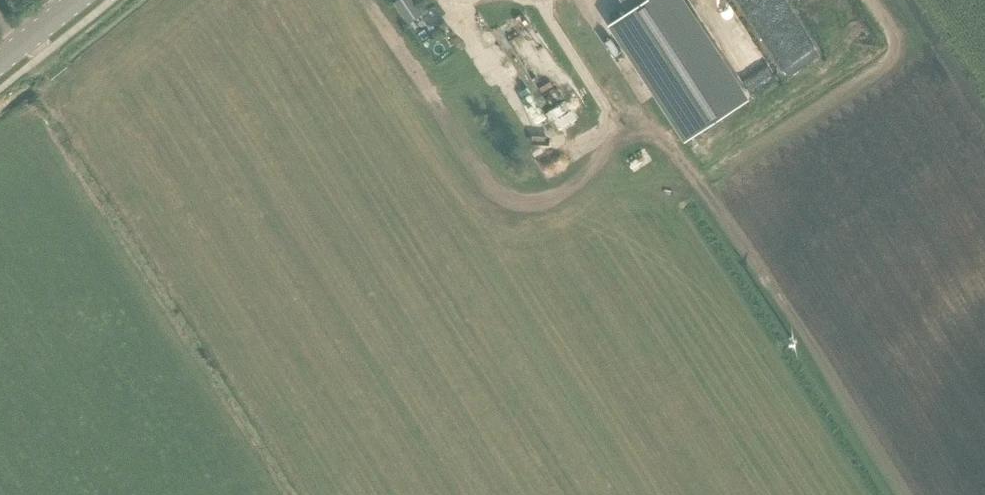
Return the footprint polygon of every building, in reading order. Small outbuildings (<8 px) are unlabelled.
[(408,26),(424,15),(414,0),(401,0),(394,5),(408,26)] [(649,1),(613,24),(690,141),(747,103),(680,0),(648,0),(649,1)] [(820,58),(787,0),(742,0),(786,77),(820,58)] [(533,6),(503,21),(565,136),(594,120),(533,6)] [(553,175),(572,160),(564,151),(546,166),(553,175)]
